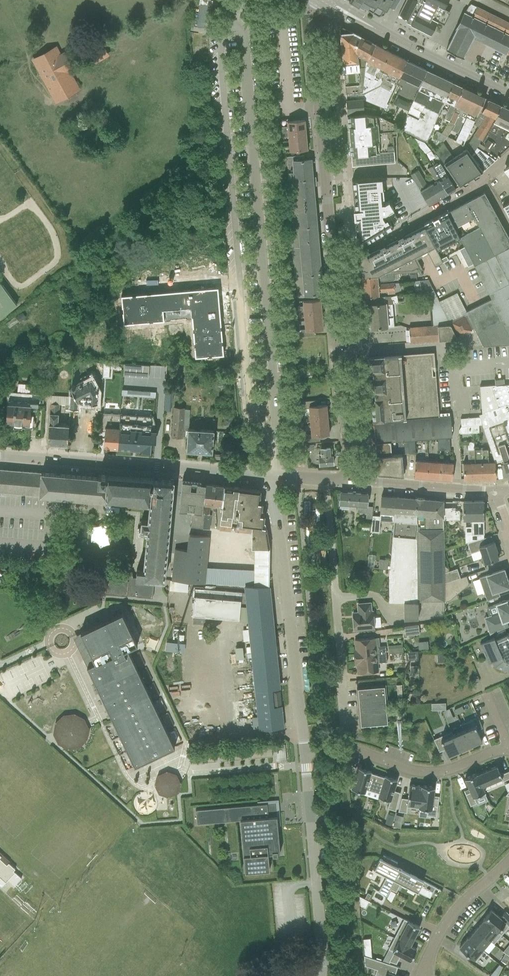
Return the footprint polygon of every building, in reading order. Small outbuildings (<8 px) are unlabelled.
[(198,27),(209,28),(212,0),(210,0),(201,0),(198,27)] [(358,5),(360,6),(362,6),(362,7),(365,8),(366,8),(367,7),(378,14),(380,14),(380,13),(386,4),(392,7),(394,7),(398,0),(361,0),(358,5)] [(398,15),(402,17),(405,19),(407,20),(410,25),(430,35),(437,21),(444,9),(448,0),(406,0),(398,15)] [(465,11),(446,49),(463,57),(473,37),(481,41),(493,16),(471,4),(470,6),(468,5),(467,7),(465,11)] [(481,41),(505,53),(508,45),(508,23),(493,16),(481,41)] [(343,61),(345,85),(359,84),(357,64),(358,64),(357,55),(353,49),(360,36),(353,32),(352,33),(352,32),(341,27),(340,30),(343,61)] [(374,44),(360,36),(353,49),(357,55),(358,64),(357,64),(359,84),(345,85),(346,100),(355,99),(361,98),(365,62),(374,44)] [(406,60),(374,44),(365,62),(361,98),(362,98),(372,102),(384,108),(398,76),(406,60)] [(56,45),(31,59),(55,104),(81,90),(71,71),(74,69),(64,51),(60,53),(56,45)] [(104,46),(90,54),(95,63),(109,56),(104,46)] [(406,60),(398,76),(403,79),(392,102),(407,109),(426,70),(408,61),(406,60)] [(408,110),(400,128),(426,141),(443,102),(444,101),(453,82),(426,70),(407,109),(408,110)] [(449,122),(442,133),(436,130),(433,138),(442,142),(447,136),(447,137),(451,130),(451,129),(453,127),(451,117),(456,106),(454,105),(463,87),(453,82),(444,101),(450,104),(444,119),(449,122)] [(451,129),(451,130),(458,133),(455,140),(463,144),(472,123),(480,106),(484,97),(463,87),(454,105),(456,106),(451,117),(453,127),(451,129)] [(355,99),(346,100),(347,112),(363,111),(363,113),(372,115),(374,115),(374,109),(363,107),(362,98),(361,98),(355,99)] [(472,123),(479,127),(466,145),(472,153),(472,154),(473,152),(477,147),(476,147),(480,143),(487,133),(490,128),(493,121),(501,105),(487,98),(483,107),(480,106),(472,123)] [(483,148),(497,158),(508,148),(508,109),(501,105),(493,121),(490,128),(487,133),(480,143),(484,146),(483,148)] [(363,113),(347,115),(348,131),(348,132),(349,131),(350,138),(348,138),(349,138),(351,166),(394,163),(392,135),(396,135),(401,136),(400,128),(397,127),(397,124),(379,116),(374,115),(372,115),(363,113)] [(281,127),(281,132),(305,130),(304,119),(287,121),(287,126),(281,127)] [(305,130),(281,132),(282,137),(288,136),(289,141),(306,139),(305,130)] [(424,142),(414,137),(420,147),(425,144),(424,142)] [(414,138),(407,142),(411,148),(418,144),(414,138)] [(306,139),(289,141),(289,145),(283,146),(283,151),(307,149),(306,139)] [(435,152),(436,155),(448,170),(451,175),(459,186),(468,181),(478,174),(482,172),(471,155),(466,149),(453,157),(442,142),(435,152)] [(477,147),(473,152),(487,167),(495,160),(477,147)] [(471,155),(482,172),(487,167),(473,152),(472,154),(472,153),(471,155)] [(289,215),(294,276),(303,275),(304,294),(322,293),(310,159),(304,160),(304,155),(286,156),(291,214),(289,215)] [(212,161),(204,162),(206,172),(214,171),(212,161)] [(436,163),(431,166),(447,193),(455,189),(447,175),(440,163),(437,164),(436,163)] [(447,193),(431,166),(427,169),(434,182),(432,183),(440,198),(447,193)] [(410,174),(412,177),(420,190),(428,205),(440,198),(432,183),(427,186),(418,169),(410,174)] [(361,178),(353,179),(351,179),(352,180),(352,189),(353,189),(353,195),(353,196),(354,201),(353,201),(353,202),(354,202),(354,210),(354,211),(355,217),(354,217),(354,218),(355,218),(356,225),(355,225),(355,226),(356,226),(357,242),(357,243),(358,243),(365,243),(365,242),(385,231),(386,230),(392,226),(393,226),(392,225),(385,213),(392,209),(393,209),(388,200),(384,203),(382,177),(361,179),(361,178)] [(447,211),(460,237),(470,256),(472,260),(489,294),(495,292),(496,294),(508,288),(508,238),(484,192),(459,205),(447,211)] [(433,218),(423,223),(431,240),(436,249),(460,237),(447,211),(437,217),(437,218),(434,220),(433,218)] [(359,256),(361,275),(388,274),(393,273),(397,273),(415,272),(422,268),(417,259),(428,253),(435,266),(442,262),(423,223),(415,228),(408,231),(370,251),(359,256)] [(388,274),(361,275),(361,285),(377,284),(377,282),(398,280),(397,273),(393,273),(388,274)] [(432,287),(427,279),(419,280),(420,289),(430,287),(432,287)] [(399,282),(377,284),(361,285),(362,296),(378,294),(378,291),(387,290),(388,293),(395,292),(394,292),(400,290),(399,282)] [(16,305),(0,283),(0,318),(16,305)] [(161,292),(121,295),(123,324),(163,320),(164,321),(170,321),(170,319),(185,318),(185,319),(192,319),(194,346),(195,357),(207,356),(207,355),(211,355),(212,355),(223,354),(220,315),(221,315),(221,314),(219,314),(218,298),(214,299),(213,287),(183,290),(183,288),(182,289),(183,290),(161,292)] [(450,324),(439,301),(433,290),(432,287),(430,287),(420,289),(420,291),(430,291),(431,302),(432,325),(450,324)] [(466,311),(474,328),(483,346),(508,344),(508,288),(496,294),(495,292),(489,294),(491,299),(466,311)] [(457,292),(439,301),(450,324),(452,323),(458,335),(474,328),(466,311),(466,312),(457,292)] [(393,326),(392,303),(397,303),(397,294),(391,296),(369,298),(369,304),(370,320),(368,320),(369,327),(371,327),(371,328),(393,326)] [(297,306),(297,311),(321,309),(320,299),(303,300),(303,306),(297,306)] [(321,309),(297,311),(298,316),(304,316),(304,320),(322,319),(321,309)] [(322,319),(304,320),(305,329),(299,329),(299,336),(314,335),(313,330),(323,329),(322,319)] [(450,324),(432,325),(408,327),(410,342),(457,339),(450,324)] [(373,370),(369,370),(372,413),(375,413),(375,418),(372,418),(373,421),(401,418),(439,415),(435,365),(430,365),(430,359),(372,364),(373,370)] [(150,366),(123,364),(122,376),(150,378),(150,366)] [(74,395),(70,395),(70,396),(69,405),(69,408),(77,408),(78,402),(82,400),(83,401),(84,402),(85,403),(86,402),(86,403),(97,403),(97,389),(102,389),(103,379),(93,381),(96,379),(93,371),(79,378),(81,383),(76,386),(76,385),(75,385),(75,384),(73,383),(72,383),(71,384),(70,385),(70,387),(74,395)] [(490,385),(500,416),(503,422),(508,441),(508,385),(508,384),(504,384),(503,379),(497,379),(495,379),(495,378),(494,378),(495,383),(495,384),(490,385)] [(22,422),(33,423),(34,405),(38,405),(39,393),(29,392),(30,384),(18,383),(17,392),(9,391),(6,425),(22,426),(22,422)] [(479,416),(482,424),(483,428),(495,463),(503,460),(508,477),(508,441),(503,422),(500,416),(490,385),(480,385),(481,412),(482,413),(479,416)] [(165,390),(164,409),(170,409),(170,401),(172,401),(172,390),(165,390)] [(51,395),(47,443),(67,445),(68,424),(57,423),(59,404),(69,405),(70,396),(51,395)] [(309,407),(310,415),(310,416),(327,414),(326,404),(317,405),(316,400),(302,401),(302,408),(309,407)] [(213,430),(188,428),(190,409),(184,409),(185,407),(173,406),(171,437),(182,437),(182,436),(187,437),(186,450),(212,452),(213,430)] [(105,428),(103,447),(118,448),(119,426),(120,414),(100,413),(99,420),(101,420),(101,428),(105,428)] [(119,426),(118,448),(153,450),(155,416),(120,414),(119,426)] [(310,416),(310,415),(303,416),(304,421),(310,421),(310,425),(328,424),(327,414),(310,416)] [(401,418),(373,421),(374,443),(390,442),(398,441),(408,440),(414,440),(437,438),(449,437),(452,437),(450,415),(439,416),(439,415),(401,418)] [(474,417),(460,418),(461,426),(472,425),(475,425),(474,417)] [(328,424),(310,425),(311,434),(305,435),(305,441),(320,440),(319,435),(329,434),(328,424)] [(450,449),(449,437),(437,438),(438,450),(440,450),(450,449)] [(408,440),(398,441),(398,447),(403,447),(403,448),(409,448),(408,440)] [(463,463),(464,479),(475,479),(474,449),(473,441),(467,441),(468,463),(463,463)] [(390,442),(374,443),(376,455),(391,454),(390,442)] [(318,453),(319,465),(333,464),(332,450),(329,450),(329,447),(320,448),(321,453),(318,453)] [(487,449),(474,449),(475,479),(495,478),(494,462),(488,462),(487,449)] [(391,454),(376,455),(375,455),(377,473),(403,475),(401,453),(391,454)] [(415,460),(414,476),(427,477),(428,461),(415,460)] [(428,461),(427,477),(439,478),(440,462),(428,461)] [(440,462),(439,478),(452,479),(453,463),(440,462)] [(136,574),(107,572),(105,593),(152,597),(154,582),(141,581),(141,578),(145,578),(164,580),(173,480),(108,475),(106,475),(100,474),(98,474),(98,476),(98,477),(43,472),(41,472),(0,469),(0,491),(38,495),(149,504),(148,520),(141,519),(140,528),(147,528),(143,569),(143,570),(136,569),(136,574)] [(190,526),(190,527),(203,528),(204,514),(202,513),(205,483),(182,481),(181,490),(179,509),(184,510),(184,509),(192,510),(191,520),(191,526),(190,526)] [(204,514),(203,528),(209,529),(211,514),(209,514),(211,504),(214,504),(221,505),(224,486),(205,483),(202,513),(204,514)] [(222,506),(220,525),(219,530),(230,531),(231,526),(232,520),(236,520),(234,531),(251,534),(251,548),(254,548),(254,547),(269,548),(266,530),(266,527),(261,526),(262,522),(263,522),(264,515),(259,514),(260,509),(261,510),(262,502),(257,502),(258,497),(259,497),(260,490),(239,487),(239,486),(236,486),(235,486),(233,486),(233,487),(230,486),(227,486),(225,486),(224,486),(221,505),(221,506),(222,506)] [(340,491),(339,501),(339,503),(358,505),(357,511),(366,512),(367,493),(340,491)] [(379,516),(373,515),(370,532),(378,532),(379,521),(394,522),(395,513),(396,497),(381,496),(379,516)] [(415,498),(396,497),(394,522),(388,582),(388,602),(404,602),(404,620),(418,618),(418,601),(444,600),(444,583),(444,572),(443,500),(424,499),(424,497),(415,496),(415,498)] [(463,501),(463,519),(471,519),(472,534),(472,540),(483,537),(483,534),(484,533),(483,500),(463,501)] [(174,580),(195,582),(205,582),(206,572),(208,536),(188,535),(187,549),(174,548),(171,580),(174,580)] [(230,537),(225,543),(234,550),(239,545),(230,537)] [(481,545),(479,538),(467,542),(470,553),(480,550),(482,556),(481,556),(483,563),(489,561),(498,558),(496,551),(497,551),(494,541),(481,545)] [(192,586),(192,588),(191,615),(193,615),(193,623),(210,624),(210,616),(239,619),(239,621),(249,621),(255,690),(259,730),(283,727),(281,705),(272,706),(270,688),(279,688),(278,677),(275,645),(277,645),(276,637),(274,637),(273,626),(269,586),(269,561),(270,561),(270,556),(269,556),(269,548),(254,547),(254,548),(254,585),(245,585),(246,592),(203,589),(203,586),(195,586),(192,586)] [(387,559),(379,559),(378,567),(387,568),(387,559)] [(457,568),(444,572),(444,583),(460,577),(457,568)] [(490,599),(500,596),(498,590),(508,586),(503,569),(494,572),(479,577),(486,600),(490,599)] [(206,572),(205,582),(205,583),(213,583),(213,573),(206,572)] [(459,590),(458,588),(469,584),(466,575),(460,577),(444,583),(444,600),(444,601),(449,599),(448,594),(459,590)] [(504,601),(488,607),(486,609),(488,614),(490,615),(484,617),(490,634),(508,626),(506,619),(508,618),(508,599),(504,601)] [(354,629),(364,628),(373,628),(372,611),(370,611),(370,603),(358,604),(358,612),(353,613),(354,629)] [(137,644),(121,613),(72,636),(135,766),(174,747),(128,649),(137,644)] [(419,633),(419,630),(418,624),(403,626),(404,635),(418,633),(419,633)] [(495,667),(508,673),(508,672),(508,632),(507,633),(505,629),(496,633),(493,634),(494,637),(480,643),(486,658),(489,657),(491,661),(492,661),(495,667)] [(353,649),(353,654),(354,656),(386,654),(385,645),(375,646),(375,637),(355,639),(355,649),(353,649)] [(403,651),(402,644),(388,645),(388,653),(403,652),(403,651)] [(242,647),(235,648),(236,659),(243,658),(242,647)] [(417,651),(405,652),(406,660),(418,659),(417,651)] [(386,654),(354,656),(354,664),(357,663),(358,673),(378,671),(377,663),(387,662),(386,654)] [(385,685),(357,688),(360,727),(388,724),(385,685)] [(272,691),(273,704),(281,704),(279,690),(272,691)] [(448,709),(442,711),(445,717),(451,714),(448,709)] [(504,710),(498,712),(502,726),(508,724),(504,710)] [(79,711),(46,715),(50,744),(58,743),(58,746),(83,742),(79,711)] [(475,724),(463,729),(470,746),(482,741),(475,724)] [(470,746),(463,729),(452,734),(460,751),(470,746)] [(460,751),(452,734),(451,731),(433,739),(439,751),(445,749),(448,756),(460,751)] [(210,750),(184,753),(185,765),(192,764),(193,773),(266,764),(264,744),(210,750)] [(158,792),(160,796),(175,789),(165,766),(146,775),(154,794),(158,792)] [(477,774),(482,786),(483,785),(489,783),(501,778),(503,781),(508,778),(508,770),(500,774),(497,766),(484,771),(477,774)] [(379,793),(384,776),(371,772),(371,771),(358,767),(354,778),(349,776),(347,776),(348,788),(350,788),(365,793),(366,789),(379,793)] [(485,794),(482,786),(477,774),(476,773),(464,778),(469,788),(470,792),(466,794),(464,790),(463,790),(470,805),(476,803),(475,798),(485,794)] [(384,775),(384,776),(379,793),(378,797),(389,800),(387,808),(395,810),(400,792),(394,790),(397,779),(384,775)] [(419,807),(422,785),(421,785),(421,786),(409,784),(407,798),(401,797),(398,811),(406,812),(407,807),(419,808),(419,807)] [(433,797),(434,787),(422,785),(419,807),(427,808),(426,815),(436,816),(439,795),(438,795),(438,798),(436,797),(433,797)] [(267,803),(195,809),(197,825),(240,821),(244,871),(269,869),(268,853),(272,853),(272,855),(277,855),(277,853),(280,853),(276,816),(275,816),(275,813),(271,813),(268,814),(267,803)] [(2,887),(15,872),(13,871),(15,869),(8,863),(10,861),(0,852),(0,885),(2,887)] [(398,863),(383,855),(381,859),(380,858),(374,869),(386,876),(378,891),(386,895),(390,888),(400,868),(396,866),(398,863)] [(435,887),(400,868),(390,888),(396,891),(400,883),(417,892),(420,886),(432,892),(435,887)] [(368,900),(364,898),(359,895),(359,904),(365,907),(368,900)] [(508,925),(500,917),(491,909),(482,920),(483,920),(497,932),(501,935),(508,925)] [(500,917),(508,925),(508,915),(506,911),(500,917)] [(410,945),(419,926),(404,918),(394,937),(410,945)] [(483,920),(476,929),(490,940),(497,932),(483,920)] [(490,940),(476,929),(468,937),(482,949),(490,940)] [(410,960),(416,948),(410,945),(394,937),(388,949),(393,952),(388,961),(396,963),(400,955),(410,960)] [(482,949),(468,937),(467,937),(459,947),(474,959),(476,961),(480,955),(486,960),(490,955),(482,949)] [(508,958),(508,956),(505,953),(500,961),(505,964),(508,958)] [(364,955),(363,955),(364,965),(365,965),(376,969),(375,974),(381,975),(400,975),(395,974),(397,966),(371,957),(364,955)] [(285,975),(299,975),(298,964),(292,965),(283,972),(285,975)]
